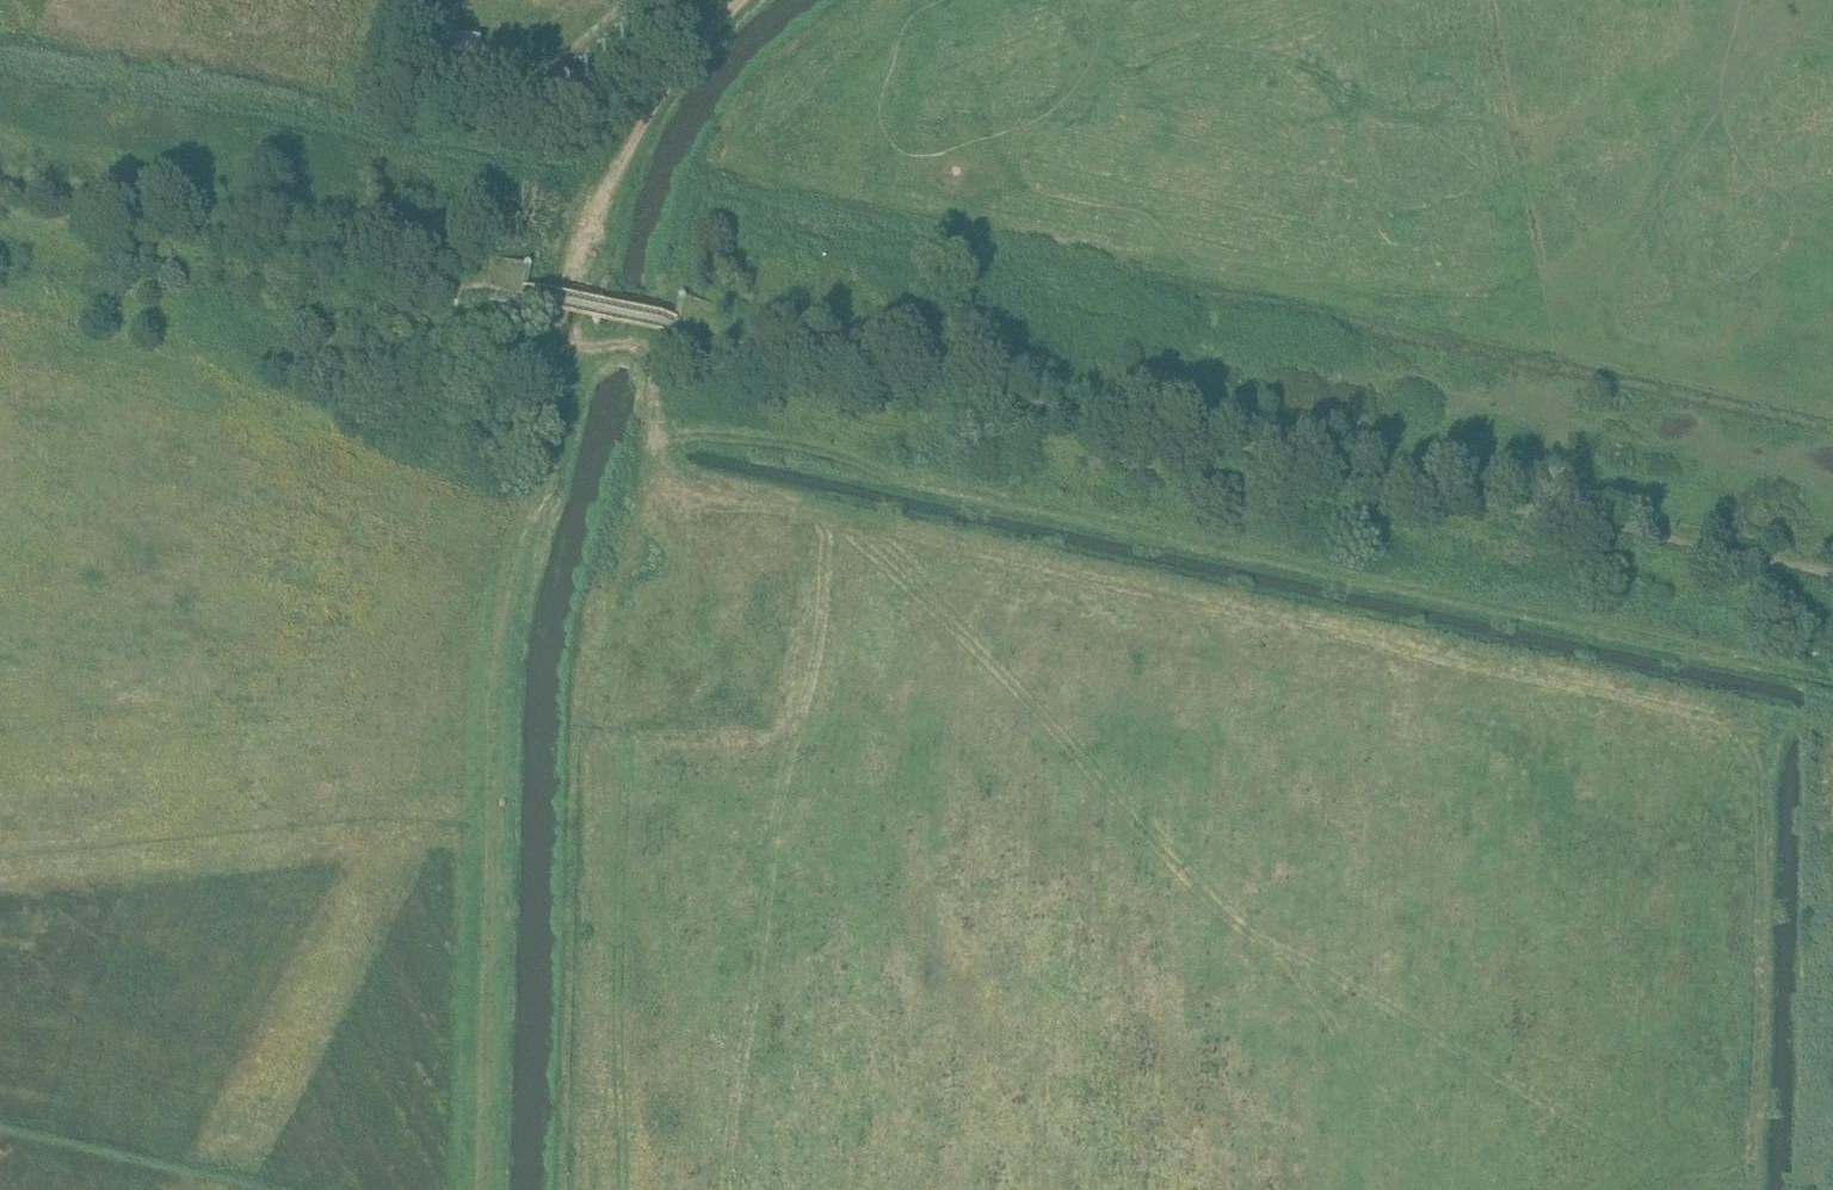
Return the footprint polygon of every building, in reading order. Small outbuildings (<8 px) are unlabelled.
[(465,31),(453,29),(444,67),(436,65),(434,75),(443,77),(441,84),(453,86),(465,31)]
